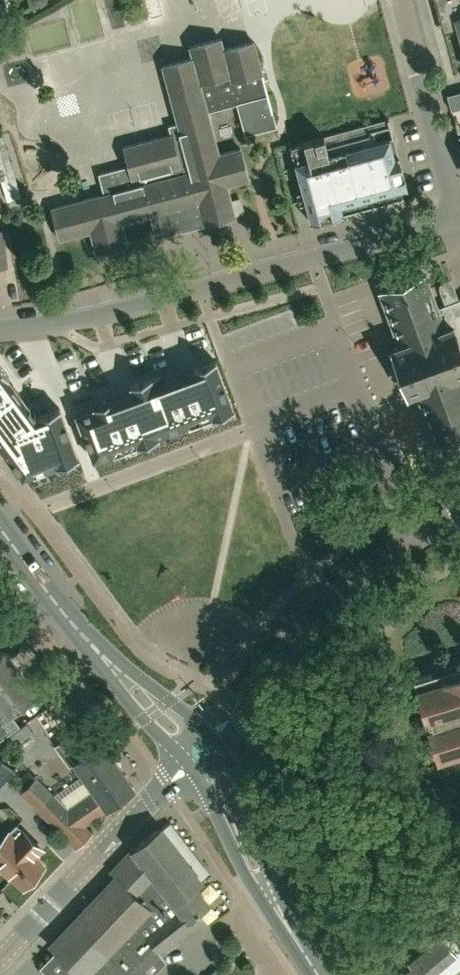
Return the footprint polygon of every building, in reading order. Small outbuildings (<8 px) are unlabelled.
[(441,21),(455,17),(459,16),(459,0),(435,0),(441,21)] [(104,193),(52,207),(52,208),(60,238),(91,230),(97,252),(128,243),(122,222),(151,214),(157,235),(179,230),(179,229),(236,214),(231,196),(228,184),(249,178),(241,147),(220,153),(209,110),(238,102),(246,133),(277,125),(257,50),(254,41),(224,49),(222,38),(190,46),(193,57),(162,65),(178,123),(169,125),(171,133),(123,146),(129,165),(99,172),(104,193)] [(403,197),(401,191),(407,189),(388,118),(289,145),(310,222),(403,197)] [(392,348),(408,394),(416,392),(436,444),(459,436),(459,300),(453,283),(451,281),(450,280),(448,279),(446,279),(443,279),(442,280),(439,284),(439,286),(439,289),(445,305),(439,308),(427,276),(381,292),(400,345),(392,348)] [(94,407),(76,414),(93,459),(113,451),(126,447),(124,440),(133,436),(137,445),(159,437),(158,435),(188,423),(190,423),(187,416),(208,408),(212,417),(234,409),(232,404),(215,360),(197,366),(193,368),(194,369),(178,375),(181,382),(167,387),(164,380),(158,383),(156,377),(148,381),(147,378),(130,384),(133,392),(136,399),(118,405),(115,399),(115,397),(93,405),(94,407)] [(23,477),(35,472),(32,465),(53,457),(56,465),(57,466),(78,457),(59,407),(47,412),(37,416),(35,414),(8,377),(9,376),(0,364),(0,446),(23,477)] [(22,670),(6,649),(0,653),(0,686),(22,670)] [(414,679),(426,718),(430,717),(433,726),(429,727),(438,757),(459,750),(459,665),(414,679)] [(0,686),(0,705),(8,716),(39,694),(22,670),(0,686)] [(108,806),(135,787),(102,741),(94,747),(80,727),(54,746),(70,767),(75,763),(95,789),(108,806)] [(16,770),(0,755),(0,787),(16,770)] [(68,808),(57,797),(36,777),(22,792),(57,827),(77,847),(92,832),(85,825),(109,807),(108,806),(95,789),(68,808)] [(0,841),(0,869),(1,869),(3,867),(23,886),(43,865),(34,857),(41,848),(38,845),(16,824),(0,841)] [(181,941),(177,936),(193,923),(190,918),(209,903),(196,886),(203,880),(161,827),(134,848),(134,849),(112,871),(117,876),(51,946),(56,950),(40,966),(49,974),(133,974),(157,949),(158,950),(163,956),(181,941)] [(447,893),(459,905),(459,880),(447,893)] [(394,974),(451,974),(459,968),(459,945),(445,927),(407,959),(410,962),(394,974)]
